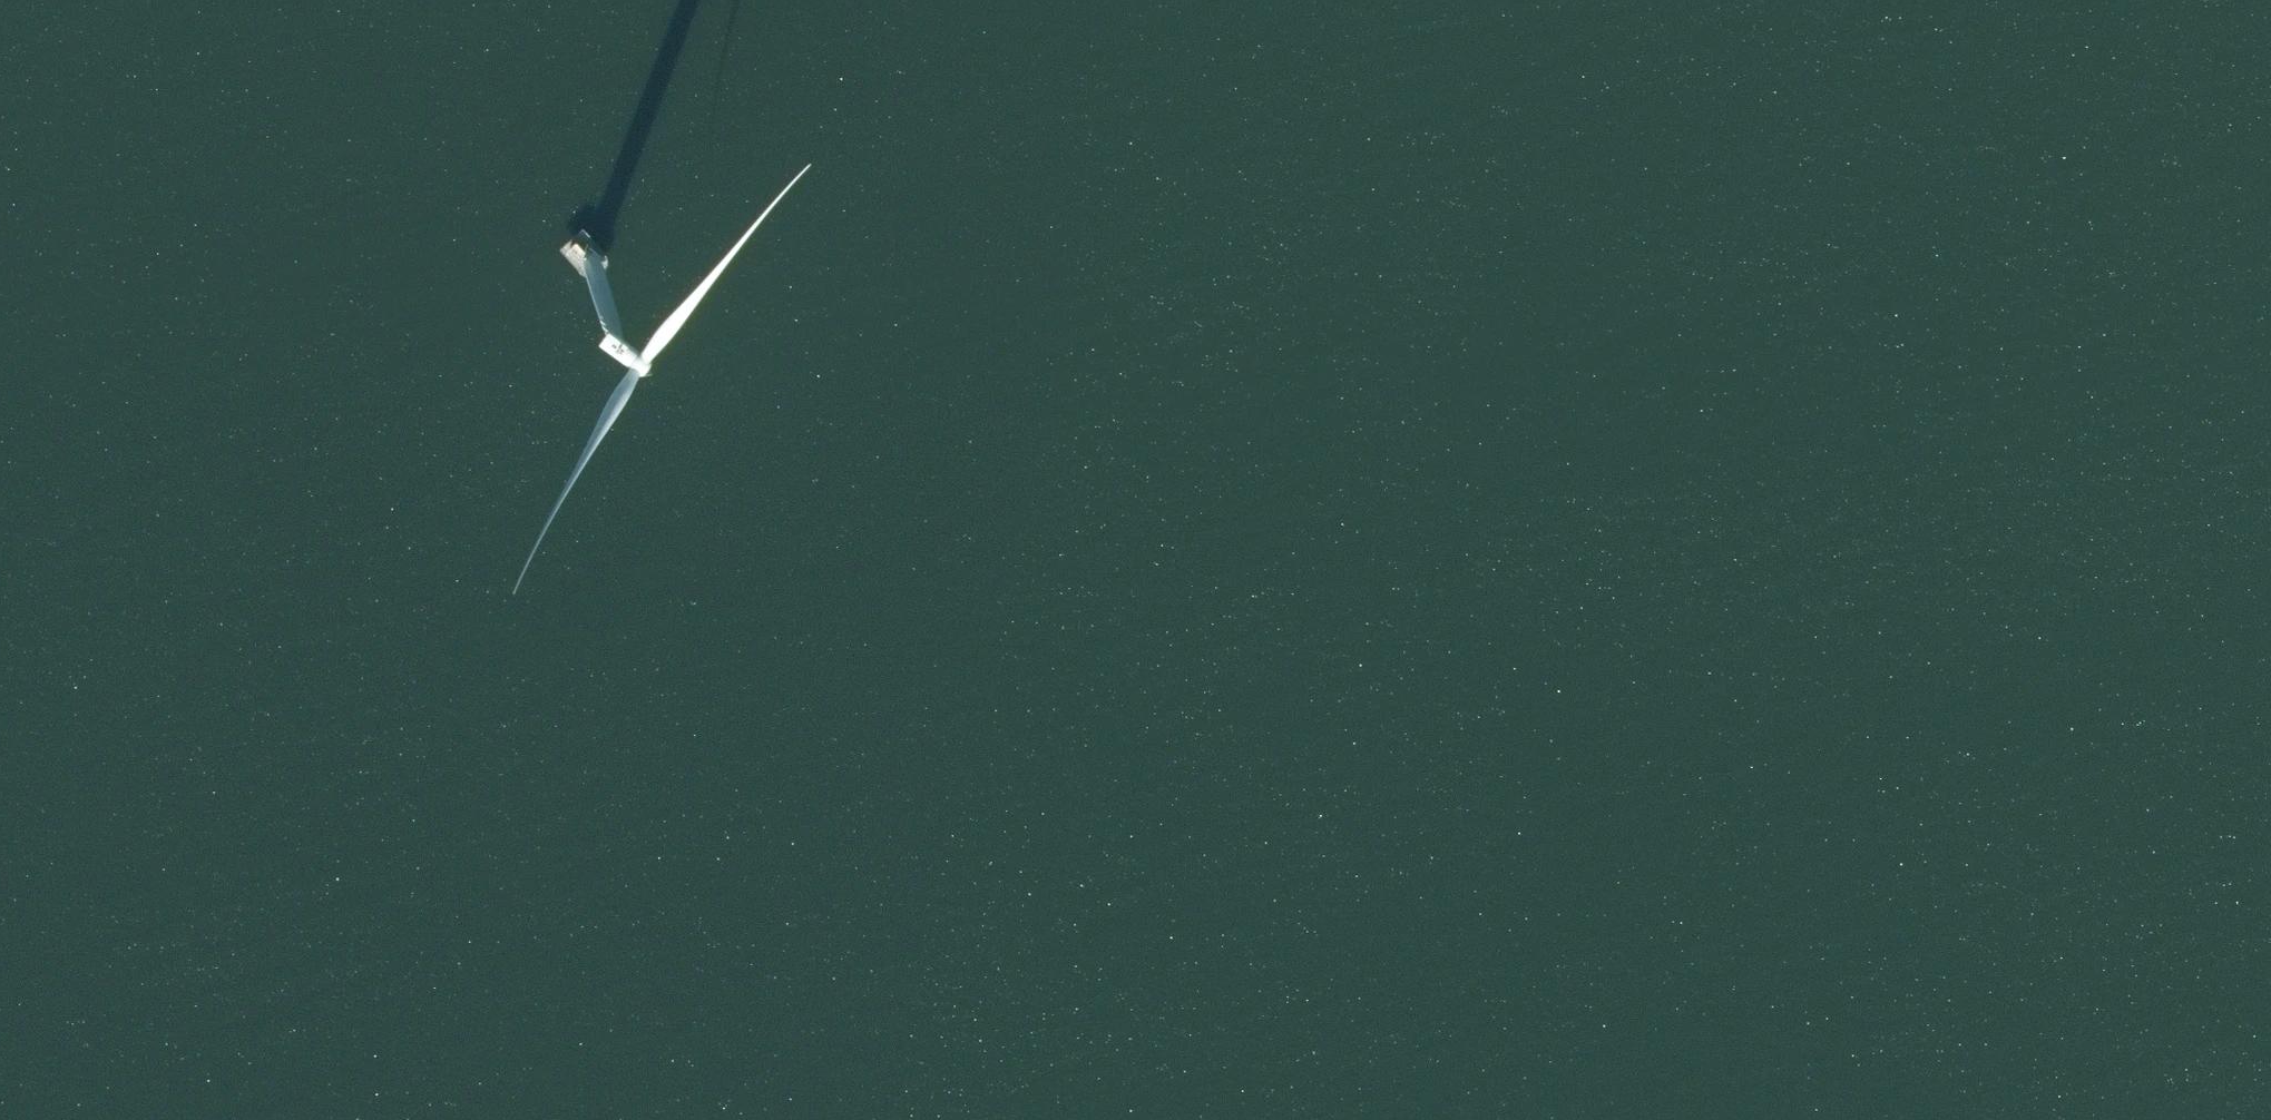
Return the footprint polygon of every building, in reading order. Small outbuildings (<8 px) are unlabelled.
[(582,253),(581,257),(583,262),(584,264),(588,266),(591,267),(595,266),(599,264),(601,261),(601,257),(601,253),(599,250),(596,248),(591,247),(587,248),(584,250),(583,253),(582,253)]
